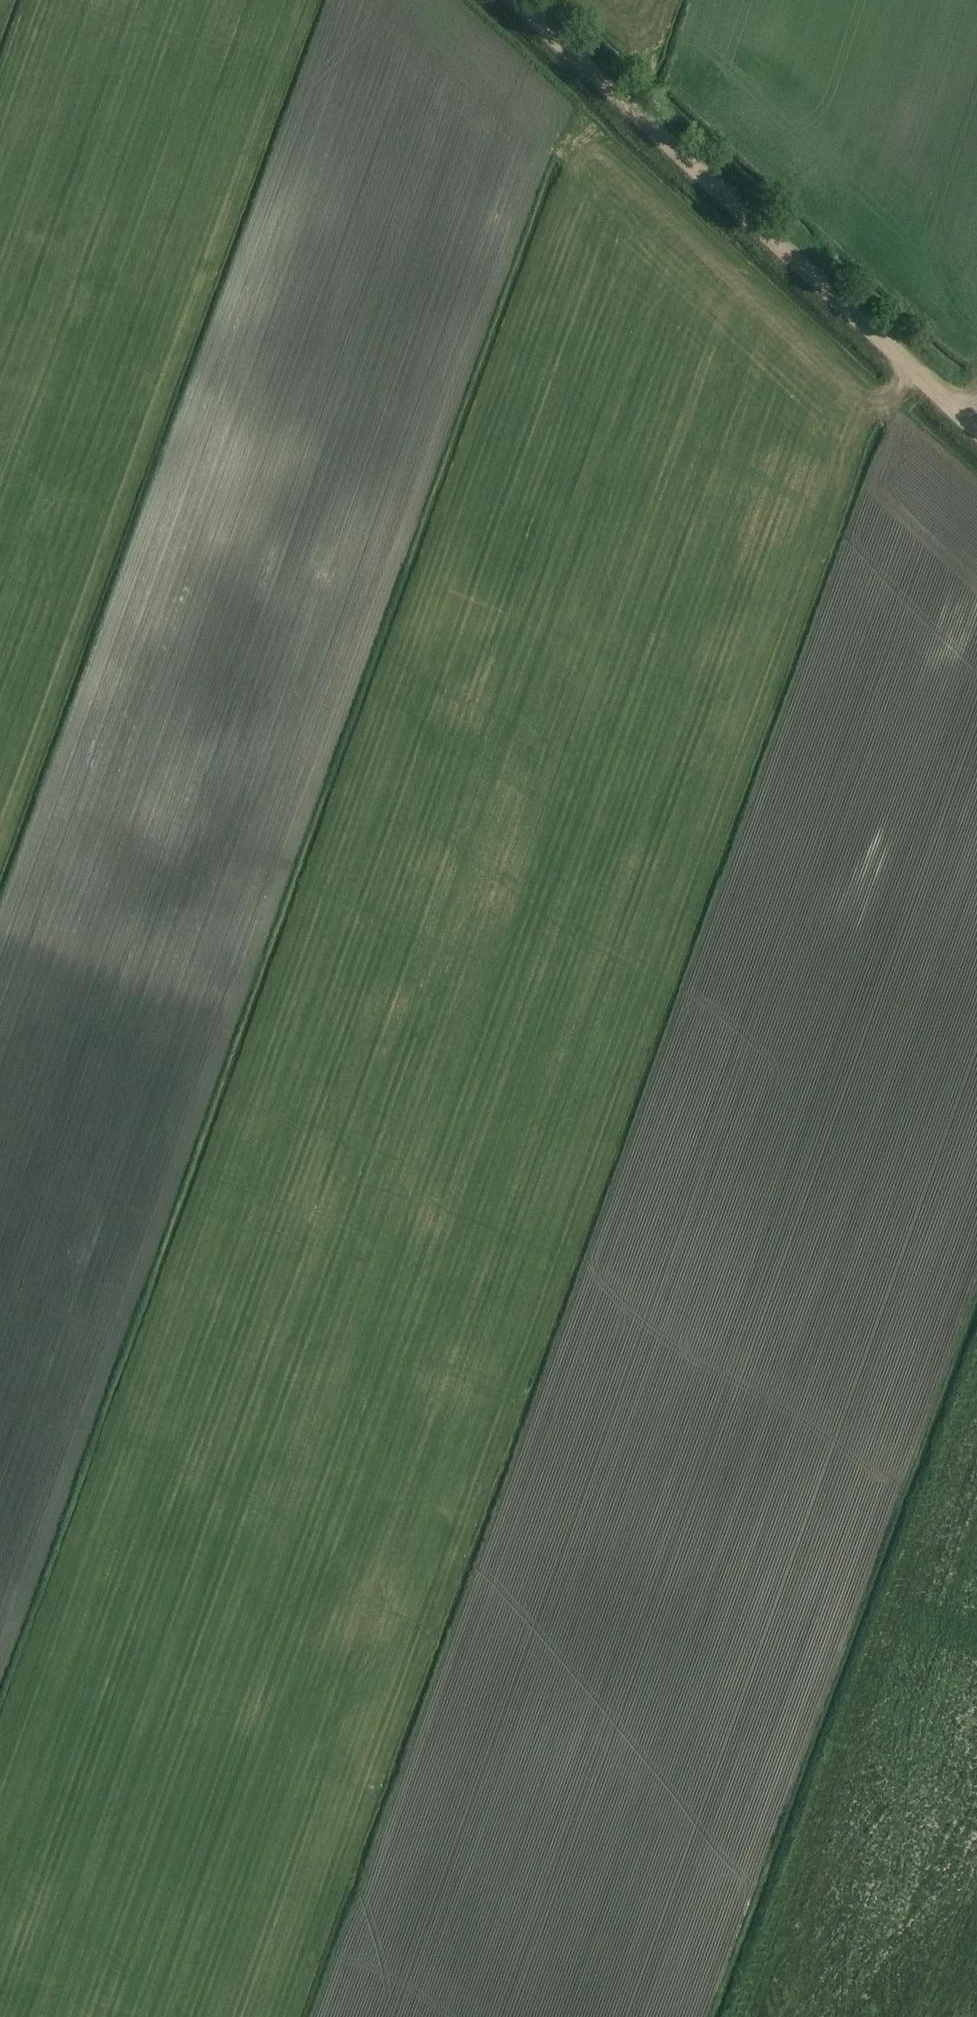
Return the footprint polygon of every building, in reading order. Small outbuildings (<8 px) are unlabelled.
[(789,258),(782,264),(795,278),(802,271),(789,258)]
